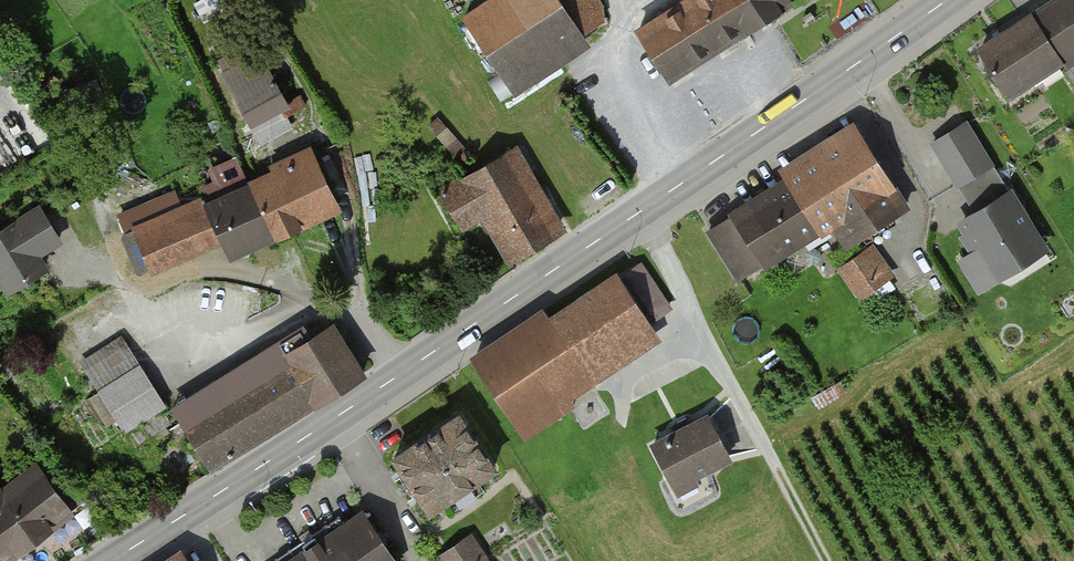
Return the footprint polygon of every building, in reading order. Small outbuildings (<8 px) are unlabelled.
[(593,0),(509,0),(477,19),(516,84),(610,28),(593,0)] [(793,0),(699,0),(642,35),(673,86),(799,9),(793,0)] [(982,54),(1014,103),(1073,64),(1073,0),(1066,0),(982,54)] [(260,47),(224,65),(257,128),(293,110),(260,47)] [(1054,260),(972,123),(937,144),(979,215),(962,225),(981,255),(966,265),(987,300),(1054,260)] [(915,215),(868,139),(714,232),(747,286),(838,231),(852,253),(915,215)] [(559,230),(510,149),(440,191),(458,221),(486,205),(517,256),(559,230)] [(345,208),(322,159),(211,211),(206,201),(138,232),(159,276),(227,244),(234,259),(345,208)] [(43,209),(0,236),(0,268),(16,294),(48,274),(38,258),(63,242),(43,209)] [(897,276),(878,249),(845,272),(864,300),(897,276)] [(666,338),(627,277),(556,322),(551,313),(475,362),(528,444),(579,411),(571,399),(666,338)] [(371,376),(342,327),(185,422),(215,470),(371,376)] [(125,338),(88,363),(143,446),(172,427),(163,414),(172,408),(125,338)] [(506,475),(470,419),(400,463),(436,519),(506,475)] [(714,420),(656,448),(677,492),(735,465),(714,420)] [(79,519),(42,468),(10,492),(0,479),(0,560),(20,560),(79,519)] [(371,513),(298,560),(402,560),(371,513)] [(477,538),(446,557),(448,560),(491,560),(477,538)]
